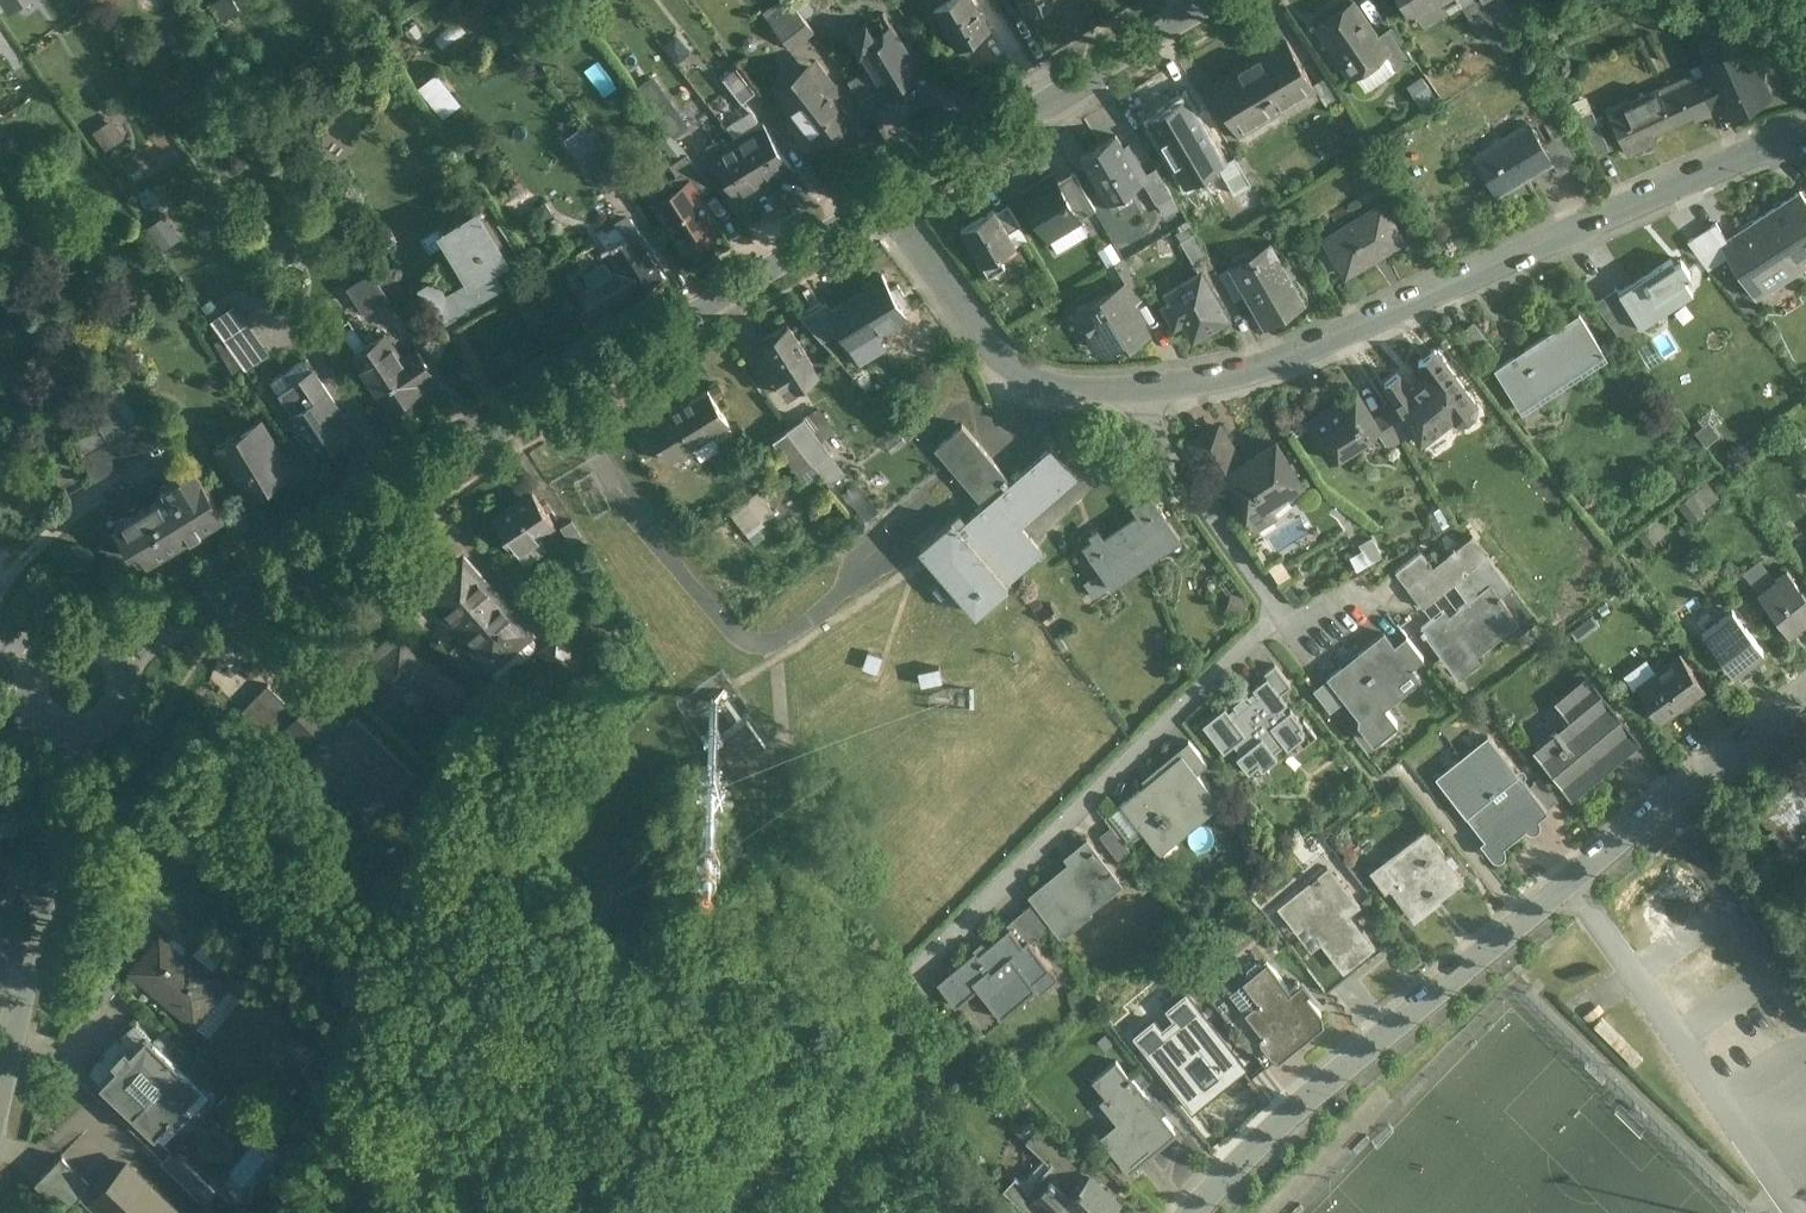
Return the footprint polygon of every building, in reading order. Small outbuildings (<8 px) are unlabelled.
[(0,15),(12,6),(8,0),(0,0),(0,14),(0,15)] [(210,5),(221,21),(239,10),(233,0),(218,0),(210,5)] [(783,12),(793,4),(790,0),(781,0),(764,13),(791,49),(803,39),(783,12)] [(935,8),(958,48),(990,30),(972,0),(949,0),(935,8)] [(1026,14),(1057,0),(1020,0),(1026,14)] [(1412,13),(1435,0),(1404,0),(1412,13)] [(1461,5),(1480,36),(1498,26),(1491,14),(1482,0),(1468,0),(1461,5)] [(1491,14),(1507,4),(1505,0),(1482,0),(1491,14)] [(1491,14),(1498,26),(1522,11),(1515,0),(1507,4),(1491,14)] [(1353,2),(1318,26),(1352,75),(1386,51),(1376,36),(1353,2)] [(815,31),(794,4),(793,4),(783,12),(803,39),(815,31)] [(920,72),(884,13),(849,34),(861,54),(863,53),(871,67),(887,92),(920,72)] [(1413,56),(1392,25),(1376,36),(1386,51),(1398,67),(1413,56)] [(1311,81),(1287,40),(1249,62),(1276,108),(1314,86),(1311,81)] [(0,50),(0,77),(22,61),(9,44),(0,50)] [(1740,47),(1703,64),(1709,77),(1722,103),(1728,116),(1765,99),(1767,93),(1760,79),(1763,72),(1760,64),(1752,61),(1746,49),(1740,47)] [(1249,62),(1211,84),(1238,131),(1276,108),(1249,62)] [(755,92),(736,67),(723,77),(742,102),(755,92)] [(825,72),(819,77),(811,67),(779,92),(820,145),(852,120),(830,92),(837,87),(825,72)] [(871,67),(849,81),(864,106),(887,92),(871,67)] [(1326,72),(1311,81),(1314,86),(1326,105),(1341,96),(1326,72)] [(447,87),(437,73),(427,81),(438,95),(447,87)] [(1423,74),(1408,84),(1423,106),(1438,96),(1423,74)] [(1722,103),(1709,77),(1696,83),(1709,109),(1722,103)] [(672,104),(654,78),(642,88),(660,112),(672,104)] [(1662,99),(1674,126),(1709,109),(1696,83),(1662,99)] [(1660,93),(1608,117),(1627,156),(1650,145),(1647,139),(1674,126),(1662,99),(1660,93)] [(1211,143),(1184,98),(1149,118),(1176,164),(1195,153),(1211,143)] [(1610,152),(1586,100),(1571,107),(1594,159),(1610,152)] [(688,125),(672,104),(660,112),(675,134),(688,125)] [(112,116),(93,130),(107,149),(126,136),(112,116)] [(791,167),(763,122),(737,138),(765,183),(791,167)] [(1528,123),(1474,156),(1498,194),(1551,161),(1528,123)] [(1124,148),(1116,134),(1081,155),(1113,209),(1133,197),(1125,184),(1141,174),(1145,173),(1128,145),(1124,148)] [(765,183),(737,138),(711,154),(738,199),(765,183)] [(624,179),(598,142),(583,153),(609,190),(624,179)] [(1195,153),(1176,164),(1185,180),(1204,169),(1195,153)] [(1235,156),(1219,166),(1235,192),(1251,183),(1235,156)] [(1145,173),(1141,174),(1158,202),(1172,194),(1156,166),(1145,173)] [(1080,217),(1054,174),(1053,173),(1022,191),(1049,236),(1080,217)] [(719,226),(690,180),(655,201),(685,248),(719,226)] [(1235,192),(1230,195),(1243,215),(1263,203),(1251,183),(1235,192)] [(1753,220),(1759,231),(1751,236),(1750,234),(1746,237),(1747,239),(1733,248),(1756,282),(1796,255),(1801,264),(1803,263),(1803,264),(1804,263),(1805,266),(1805,199),(1800,190),(1753,220)] [(1021,225),(1008,204),(996,211),(1009,232),(1021,225)] [(1382,204),(1325,239),(1344,270),(1346,273),(1403,239),(1382,204)] [(994,208),(961,228),(989,274),(1006,265),(999,254),(1016,244),(1009,232),(996,211),(994,208)] [(508,261),(476,209),(445,227),(475,278),(476,280),(493,269),(508,261)] [(629,212),(615,221),(627,240),(641,232),(629,212)] [(1716,223),(1688,241),(1707,265),(1733,248),(1716,223)] [(1208,254),(1195,231),(1181,239),(1194,262),(1208,254)] [(627,240),(608,252),(619,271),(619,270),(632,291),(666,271),(641,232),(627,240)] [(1304,300),(1270,243),(1231,266),(1247,292),(1265,323),(1304,300)] [(1344,270),(1329,246),(1317,253),(1332,278),(1344,270)] [(1124,256),(1106,267),(1118,286),(1122,284),(1132,300),(1146,292),(1124,256)] [(1671,259),(1619,292),(1640,325),(1660,312),(1657,307),(1670,298),(1671,299),(1687,288),(1686,287),(1680,278),(1689,273),(1690,272),(1681,258),(1674,263),(1671,259)] [(606,262),(586,274),(593,286),(592,286),(592,287),(581,294),(594,315),(632,291),(619,270),(619,271),(614,274),(606,262)] [(1247,292),(1231,266),(1219,273),(1235,299),(1247,292)] [(475,278),(446,296),(435,278),(420,288),(441,323),(456,314),(456,313),(503,285),(493,269),(476,280),(475,278)] [(1227,315),(1200,271),(1167,291),(1170,296),(1159,303),(1173,326),(1184,320),(1194,336),(1227,315)] [(372,273),(348,289),(363,312),(387,296),(372,273)] [(882,273),(863,285),(865,289),(831,310),(829,311),(841,330),(846,339),(841,342),(854,363),(885,344),(877,331),(906,313),(905,311),(912,307),(898,283),(891,288),(882,273)] [(1118,286),(1077,311),(1089,332),(1096,333),(1106,349),(1121,340),(1128,342),(1146,331),(1138,317),(1133,315),(1135,305),(1132,300),(1122,284),(1118,286)] [(1616,291),(1595,304),(1621,338),(1640,325),(1619,292),(1616,289),(1615,290),(1616,291)] [(826,302),(801,317),(822,341),(841,330),(829,311),(831,310),(826,302)] [(1573,318),(1497,368),(1521,403),(1548,385),(1546,381),(1593,350),(1573,318)] [(1496,350),(1475,323),(1459,336),(1480,362),(1496,350)] [(788,325),(761,341),(766,349),(761,353),(773,373),(806,353),(788,325)] [(267,355),(250,332),(228,347),(245,370),(267,355)] [(403,359),(385,332),(355,353),(362,364),(361,365),(390,410),(422,389),(418,383),(431,375),(415,351),(403,359)] [(1428,372),(1411,387),(1398,371),(1385,381),(1397,401),(1412,425),(1420,436),(1439,424),(1433,415),(1449,405),(1457,417),(1466,416),(1474,410),(1475,400),(1435,347),(1419,360),(1428,372)] [(345,419),(307,362),(272,385),(293,416),(290,418),(317,459),(348,438),(338,424),(345,419)] [(708,389),(647,427),(669,462),(681,454),(684,459),(695,453),(692,448),(730,425),(708,389)] [(1356,389),(1307,419),(1329,454),(1377,424),(1378,424),(1373,416),(1356,389)] [(125,398),(92,418),(107,443),(140,423),(125,398)] [(1412,425),(1397,401),(1385,408),(1400,433),(1412,425)] [(836,428),(819,405),(804,417),(821,440),(836,428)] [(1400,433),(1385,408),(1373,416),(1378,424),(1377,424),(1388,441),(1400,433)] [(107,443),(80,460),(93,482),(167,437),(154,415),(107,443)] [(804,417),(787,429),(808,457),(824,445),(821,440),(804,417)] [(1243,458),(1218,421),(1190,440),(1214,477),(1243,458)] [(291,473),(261,424),(241,436),(245,443),(222,456),(248,499),(291,473)] [(1011,480),(962,424),(936,448),(986,502),(1011,480)] [(808,457),(787,429),(773,439),(794,467),(808,457)] [(1243,458),(1214,477),(1218,484),(1226,479),(1247,513),(1251,510),(1259,522),(1274,512),(1267,500),(1302,478),(1275,437),(1243,458)] [(824,445),(808,457),(828,484),(829,485),(845,473),(824,445)] [(986,502),(984,503),(980,499),(975,503),(979,508),(962,523),(958,518),(953,522),(984,557),(985,556),(983,555),(1019,523),(1074,475),(1076,477),(1077,476),(1051,445),(1011,480),(986,502)] [(808,457),(794,467),(815,494),(828,484),(808,457)] [(194,467),(167,483),(172,492),(116,526),(129,549),(137,544),(148,561),(190,536),(191,538),(202,531),(201,529),(224,515),(199,473),(198,474),(194,467)] [(1687,497),(1697,509),(1718,493),(1708,481),(1687,497)] [(761,489),(730,513),(748,537),(765,524),(762,520),(774,511),(766,501),(769,499),(761,489)] [(533,494),(493,520),(516,554),(540,537),(539,535),(554,525),(533,494)] [(1154,496),(1135,509),(1138,513),(1105,536),(1102,533),(1084,546),(1111,583),(1181,533),(1154,496)] [(953,522),(951,520),(920,546),(976,611),(1007,584),(1006,583),(984,557),(953,522)] [(586,543),(572,522),(560,530),(574,551),(586,543)] [(1043,550),(1019,523),(983,555),(985,556),(984,557),(1006,583),(1043,550)] [(1511,583),(1487,553),(1488,552),(1472,532),(1433,562),(1407,583),(1423,603),(1463,570),(1478,588),(1449,612),(1444,606),(1421,624),(1423,626),(1421,627),(1424,630),(1425,629),(1430,635),(1435,631),(1442,641),(1437,645),(1450,661),(1514,610),(1499,592),(1511,583)] [(1376,536),(1349,547),(1355,563),(1382,552),(1376,536)] [(1421,547),(1395,568),(1407,583),(1433,562),(1421,547)] [(535,643),(463,560),(448,572),(456,581),(435,599),(467,637),(472,633),(496,661),(526,635),(534,644),(535,643)] [(1787,571),(1759,594),(1790,633),(1803,623),(1801,621),(1805,617),(1805,595),(1787,571)] [(1762,649),(1732,612),(1703,634),(1735,674),(1748,664),(1746,662),(1762,649)] [(1384,629),(1327,675),(1345,697),(1359,714),(1358,720),(1374,740),(1398,721),(1380,698),(1397,684),(1393,679),(1412,663),(1394,642),(1384,629)] [(1424,654),(1406,632),(1394,642),(1412,663),(1424,654)] [(585,670),(557,637),(541,651),(569,684),(585,670)] [(401,641),(364,673),(389,702),(411,683),(435,699),(447,682),(419,663),(401,641)] [(883,656),(869,650),(862,667),(876,672),(883,656)] [(1680,654),(1637,686),(1661,718),(1695,693),(1689,685),(1698,679),(1680,654)] [(939,666),(919,670),(922,684),(942,679),(939,666)] [(1256,687),(1250,692),(1248,690),(1234,701),(1236,703),(1230,708),(1225,703),(1204,721),(1225,747),(1234,739),(1241,748),(1237,752),(1249,767),(1259,759),(1263,764),(1278,751),(1275,747),(1285,739),(1288,743),(1297,736),(1304,744),(1317,733),(1305,717),(1302,719),(1291,705),(1288,709),(1283,703),(1288,699),(1268,674),(1254,685),(1256,687)] [(1328,676),(1314,688),(1330,708),(1345,697),(1328,676)] [(1634,739),(1586,680),(1560,701),(1575,719),(1538,750),(1572,791),(1634,739)] [(268,684),(243,710),(266,733),(291,706),(268,684)] [(716,689),(703,698),(713,712),(726,702),(716,689)] [(354,716),(344,726),(314,697),(282,730),(357,803),(377,782),(393,798),(415,776),(354,716)] [(747,718),(709,746),(728,771),(766,743),(747,718)] [(1203,757),(1185,735),(1174,744),(1181,750),(1195,767),(1203,757)] [(1488,736),(1436,778),(1496,852),(1548,810),(1547,809),(1531,789),(1488,736)] [(1181,750),(1122,798),(1162,848),(1163,847),(1157,839),(1171,827),(1174,831),(1217,797),(1220,801),(1222,800),(1195,767),(1181,750)] [(1802,764),(1789,773),(1805,796),(1805,769),(1802,764)] [(1746,823),(1761,842),(1770,835),(1790,861),(1805,849),(1805,796),(1789,773),(1780,780),(1788,791),(1746,823)] [(1557,800),(1542,781),(1531,789),(1547,809),(1557,800)] [(1130,842),(1112,820),(1100,830),(1118,852),(1130,842)] [(1464,880),(1425,830),(1370,872),(1385,893),(1390,889),(1408,912),(1434,893),(1439,899),(1464,880)] [(1077,849),(1032,886),(1035,890),(1053,912),(1061,921),(1120,874),(1087,833),(1073,844),(1077,849)] [(1345,888),(1328,867),(1313,879),(1314,881),(1279,909),(1297,931),(1311,920),(1332,947),(1352,971),(1379,949),(1350,913),(1361,904),(1347,887),(1345,888)] [(1053,912),(1035,890),(1024,899),(1041,921),(1053,912)] [(1041,921),(1024,899),(1012,909),(1027,928),(1028,927),(1031,930),(1041,921)] [(1010,916),(978,942),(976,938),(950,959),(964,977),(966,976),(974,969),(1001,1002),(1035,975),(1038,979),(1057,963),(1031,930),(1028,927),(1027,928),(1023,932),(1010,916)] [(189,952),(184,958),(160,937),(136,965),(154,980),(156,978),(180,999),(174,1006),(195,1023),(223,991),(210,979),(214,974),(189,952)] [(1332,947),(1307,967),(1327,991),(1352,971),(1332,947)] [(950,959),(937,969),(956,992),(970,981),(966,976),(964,977),(950,959)] [(1290,991),(1267,962),(1243,981),(1259,1000),(1231,1023),(1245,1041),(1246,1041),(1271,1020),(1287,1041),(1301,1029),(1309,1032),(1322,1021),(1321,1013),(1298,985),(1290,991)] [(1271,1020),(1246,1041),(1267,1066),(1292,1046),(1287,1041),(1271,1020)] [(154,1041),(138,1058),(131,1052),(117,1065),(124,1072),(108,1089),(155,1135),(172,1118),(177,1123),(190,1109),(185,1104),(202,1088),(154,1041)] [(345,1075),(320,1050),(303,1067),(329,1092),(345,1075)] [(1173,1125),(1131,1072),(1106,1092),(1125,1116),(1105,1132),(1129,1162),(1173,1125)] [(250,1113),(229,1093),(218,1105),(238,1125),(250,1113)] [(250,1113),(238,1125),(249,1134),(260,1123),(250,1113)] [(1041,1125),(1026,1140),(1054,1168),(1046,1176),(1046,1183),(1034,1196),(1033,1198),(1049,1212),(1107,1212),(1120,1200),(1041,1125)] [(121,1149),(88,1181),(63,1154),(46,1170),(88,1212),(172,1212),(178,1207),(121,1149)] [(204,1181),(173,1151),(162,1163),(192,1192),(204,1181)] [(1015,1177),(1003,1189),(1028,1212),(1049,1212),(1033,1198),(1034,1196),(1015,1177)]
